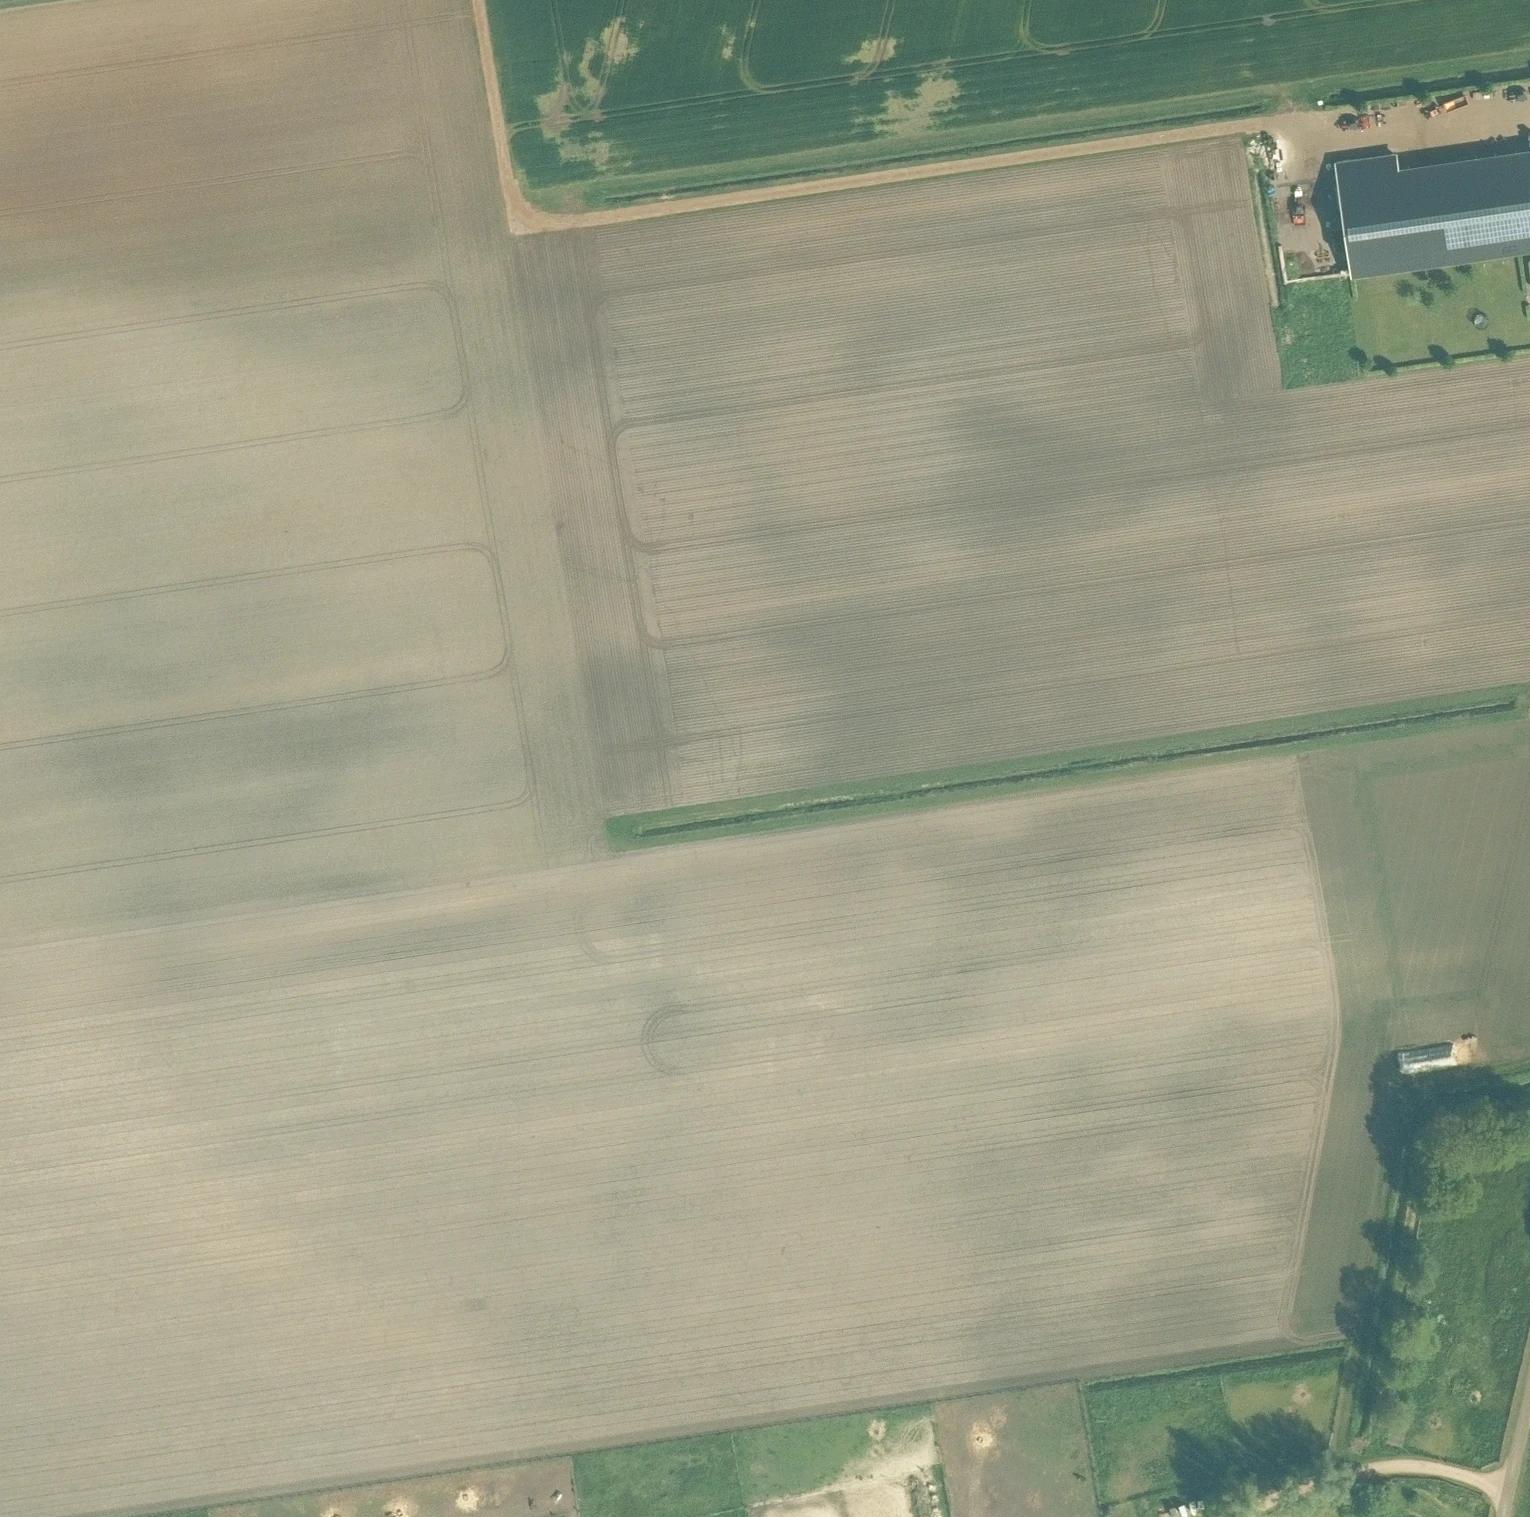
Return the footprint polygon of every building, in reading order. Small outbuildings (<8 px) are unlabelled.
[(1529,249),(1529,146),(1399,165),(1336,174),(1351,274),(1529,249)]
